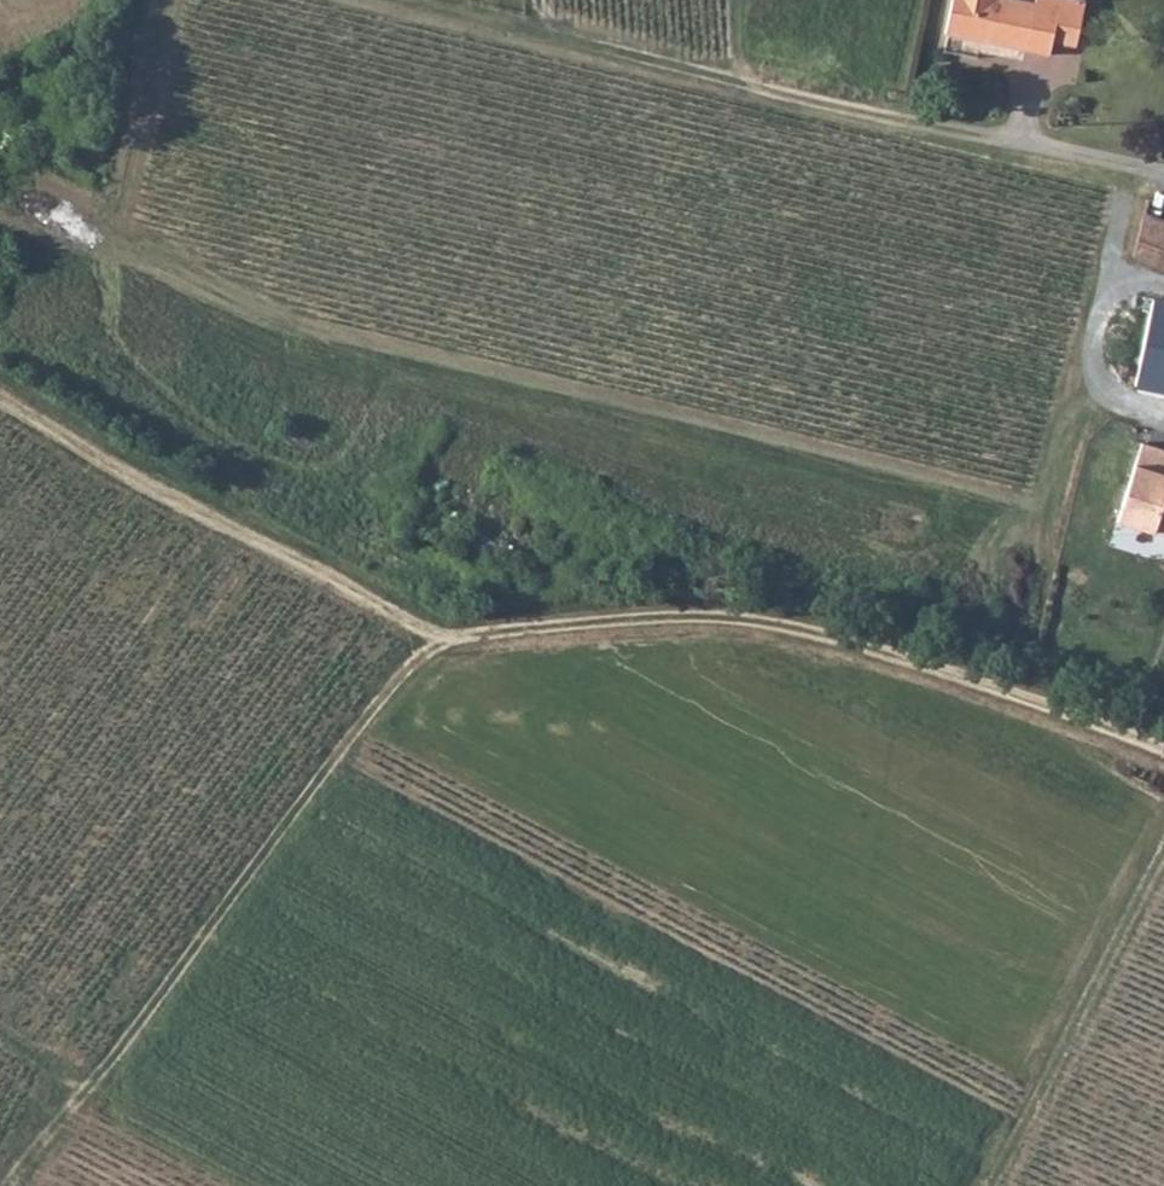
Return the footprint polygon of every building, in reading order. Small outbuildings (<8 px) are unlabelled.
[(1051,49),(1054,36),(1077,42),(1085,0),(951,0),(946,26),(1051,49)] [(1150,266),(1163,229),(1163,224),(1146,216),(1136,260),(1150,266)] [(1150,266),(1163,272),(1163,229),(1150,266)] [(1152,300),(1134,387),(1163,393),(1163,303),(1152,300)] [(1148,427),(1133,470),(1163,481),(1163,433),(1148,427)] [(1133,470),(1113,526),(1163,545),(1163,481),(1133,470)]
